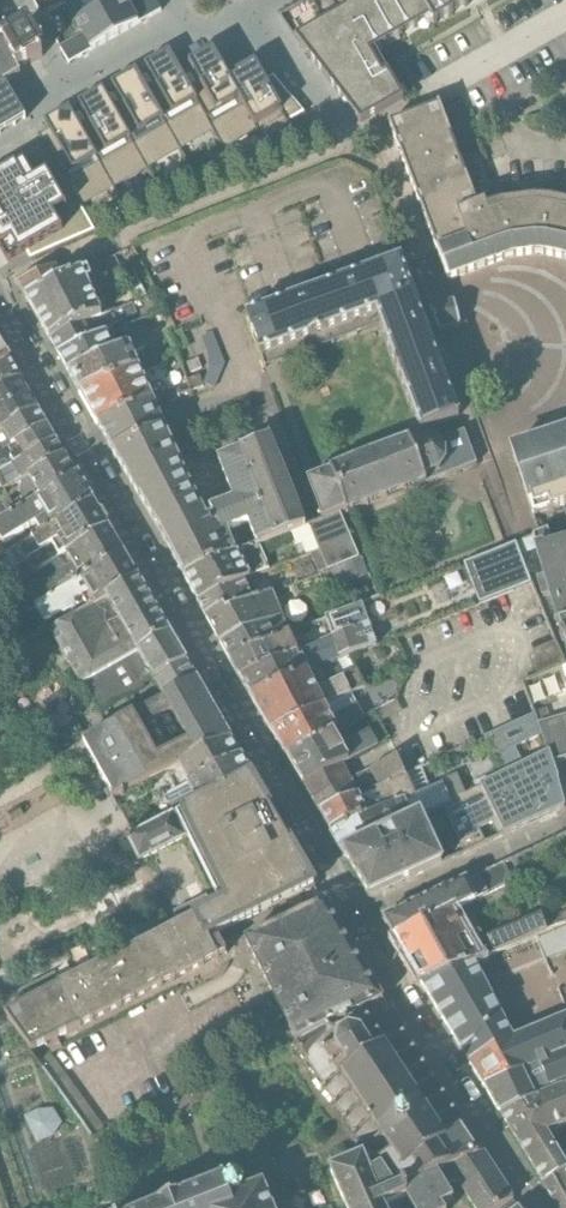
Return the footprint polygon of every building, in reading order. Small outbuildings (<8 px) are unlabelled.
[(93,50),(115,37),(94,0),(75,0),(67,5),(84,35),(62,48),(70,63),(93,50)] [(138,24),(160,11),(154,0),(145,0),(129,9),(124,0),(94,0),(115,37),(138,24)] [(335,17),(296,38),(352,114),(386,96),(375,74),(371,76),(356,50),(444,0),(325,0),(335,17)] [(27,120),(21,110),(7,85),(22,76),(19,72),(44,57),(30,33),(17,40),(16,38),(0,9),(0,135),(27,120)] [(143,66),(147,74),(172,117),(198,102),(184,78),(169,51),(143,66)] [(235,105),(240,103),(226,79),(228,78),(213,51),(187,66),(191,74),(216,116),(231,108),(235,105)] [(226,79),(240,103),(254,127),(280,112),(252,64),(228,78),(226,79)] [(110,85),(114,93),(139,136),(165,121),(140,78),(136,70),(110,85)] [(81,112),(82,114),(105,155),(131,140),(107,97),(102,89),(76,104),(81,112)] [(559,258),(565,260),(565,211),(549,208),(535,207),(504,211),(502,205),(488,209),(486,203),(478,207),(473,194),(483,190),(471,158),(461,162),(451,136),(461,132),(454,115),(445,119),(440,105),(399,121),(390,124),(401,155),(411,181),(423,212),(433,238),(449,281),(506,260),(514,257),(536,255),(544,255),(559,258)] [(43,123),(47,131),(72,174),(98,159),(74,116),(69,108),(43,123)] [(316,131),(304,138),(308,145),(323,139),(316,131)] [(268,150),(256,157),(260,164),(273,158),(268,150)] [(0,180),(0,253),(8,267),(37,251),(41,256),(92,231),(79,208),(48,153),(47,153),(42,156),(0,180)] [(232,164),(219,171),(223,178),(237,173),(232,164)] [(165,236),(152,242),(176,303),(337,239),(350,273),(385,259),(355,184),(354,185),(350,175),(337,169),(329,172),(328,171),(302,182),(302,183),(286,189),(286,188),(262,198),(262,199),(246,205),(246,204),(221,214),(222,215),(206,221),(205,220),(181,230),(182,231),(166,237),(165,236)] [(196,178),(183,185),(187,192),(201,187),(196,178)] [(160,192),(147,199),(151,206),(165,201),(160,192)] [(247,318),(260,356),(377,314),(382,326),(422,432),(424,431),(428,439),(413,445),(411,439),(309,479),(325,520),(341,514),(346,512),(347,515),(478,465),(465,431),(464,432),(458,417),(460,417),(414,294),(402,262),(345,282),(332,287),(247,318)] [(51,340),(102,316),(82,272),(63,281),(56,267),(17,283),(17,284),(26,298),(51,340)] [(137,302),(147,296),(134,270),(124,275),(137,302)] [(438,334),(462,327),(455,303),(432,310),(438,334)] [(60,356),(111,334),(109,328),(123,323),(117,310),(103,315),(102,316),(51,340),(60,356)] [(81,394),(140,368),(134,353),(145,348),(135,323),(121,330),(129,347),(121,351),(70,374),(81,394)] [(60,356),(70,374),(121,351),(113,333),(111,334),(60,356)] [(11,363),(0,344),(0,369),(11,363)] [(21,380),(11,363),(0,369),(0,392),(21,380)] [(99,428),(154,404),(140,368),(81,394),(99,428)] [(204,387),(200,376),(189,379),(193,391),(204,387)] [(30,396),(21,380),(0,392),(0,415),(30,396)] [(39,411),(30,396),(0,415),(0,434),(39,411)] [(102,433),(108,444),(161,422),(159,416),(154,404),(99,428),(102,433)] [(48,426),(39,411),(0,434),(0,453),(48,426)] [(161,422),(108,444),(160,531),(184,576),(239,555),(229,532),(249,524),(258,546),(301,530),(306,528),(271,439),(219,460),(228,482),(235,500),(220,507),(210,510),(214,517),(207,520),(185,476),(161,422)] [(56,441),(48,426),(0,453),(0,473),(56,441)] [(554,437),(553,435),(552,435),(549,434),(547,434),(545,434),(543,436),(542,436),(541,437),(541,438),(540,440),(540,441),(513,450),(535,516),(565,506),(565,433),(554,437)] [(20,480),(65,456),(56,441),(0,473),(0,479),(5,488),(20,480)] [(12,502),(17,512),(78,477),(65,456),(20,480),(21,496),(12,502)] [(52,528),(93,504),(78,477),(17,512),(0,522),(0,539),(4,546),(47,520),(52,528)] [(22,581),(51,564),(109,530),(93,504),(52,528),(7,556),(9,561),(22,581)] [(309,527),(318,551),(351,538),(341,514),(325,520),(309,527)] [(25,591),(36,609),(123,555),(109,530),(51,564),(55,570),(42,578),(43,581),(25,591)] [(554,544),(549,530),(540,534),(534,536),(537,546),(534,547),(544,580),(537,582),(542,601),(550,599),(565,652),(565,540),(554,544)] [(311,554),(319,574),(360,558),(360,557),(351,538),(318,551),(311,554)] [(508,549),(474,561),(484,597),(533,581),(521,544),(508,549)] [(198,602),(246,581),(252,578),(266,573),(256,547),(239,555),(184,576),(198,602)] [(123,555),(36,609),(45,624),(62,614),(63,615),(77,608),(74,603),(89,594),(96,604),(138,581),(123,555)] [(164,699),(197,681),(138,581),(96,604),(50,631),(82,687),(86,684),(101,713),(145,688),(144,686),(153,681),(164,699)] [(198,602),(206,617),(219,610),(222,616),(254,600),(246,581),(198,602)] [(230,661),(290,634),(274,592),(254,600),(222,616),(219,610),(206,617),(230,661)] [(333,640),(370,625),(365,607),(327,620),(333,640)] [(251,696),(313,669),(334,662),(339,660),(377,645),(370,625),(333,640),(304,652),(299,654),(240,678),(251,696)] [(230,661),(240,678),(299,654),(290,634),(230,661)] [(272,732),(351,695),(366,688),(358,671),(343,679),(334,662),(313,669),(251,696),(272,732)] [(384,677),(404,668),(390,663),(384,677)] [(178,767),(231,741),(197,681),(164,699),(84,744),(114,799),(178,767)] [(289,760),(335,735),(339,732),(365,719),(358,705),(351,695),(272,732),(284,754),(289,760)] [(565,808),(554,762),(540,724),(536,714),(523,720),(485,738),(496,760),(503,776),(490,783),(513,833),(565,808)] [(554,762),(565,759),(565,717),(540,724),(554,762)] [(303,785),(345,765),(380,748),(379,746),(374,737),(371,732),(348,744),(347,746),(349,750),(345,752),(335,735),(289,760),(303,785)] [(178,767),(188,786),(241,758),(231,741),(178,767)] [(188,786),(194,798),(248,771),(241,758),(188,786)] [(314,802),(321,814),(407,776),(399,758),(352,780),(314,802)] [(308,793),(314,802),(352,780),(348,771),(345,765),(303,785),(308,793)] [(321,814),(332,833),(431,788),(422,770),(407,777),(407,776),(321,814)] [(248,771),(194,798),(197,803),(127,838),(140,863),(192,837),(223,901),(192,917),(193,919),(176,928),(117,956),(58,985),(59,987),(5,1014),(32,1050),(46,1044),(55,1040),(79,1028),(80,1029),(174,982),(213,964),(221,960),(220,958),(227,955),(222,943),(217,935),(315,886),(275,816),(248,771)] [(375,841),(422,819),(446,809),(467,853),(513,833),(490,783),(466,794),(458,776),(431,788),(332,833),(345,855),(375,841)] [(375,841),(396,886),(442,864),(422,819),(375,841)] [(371,897),(396,886),(375,841),(345,855),(371,897)] [(394,937),(433,921),(456,911),(475,902),(476,903),(479,902),(478,900),(506,888),(510,875),(504,864),(384,919),(394,937)] [(297,1044),(384,1002),(326,905),(247,942),(297,1044)] [(421,983),(476,963),(483,959),(495,954),(503,952),(537,936),(547,931),(542,915),(489,938),(489,939),(476,947),(456,911),(433,921),(394,937),(421,983)] [(565,1087),(565,1017),(515,1038),(476,963),(421,983),(485,1087),(500,1114),(565,1087)] [(392,1204),(407,1199),(412,1207),(443,1207),(455,1201),(446,1187),(458,1184),(474,1207),(502,1207),(514,1200),(482,1152),(478,1155),(462,1131),(467,1128),(465,1125),(460,1128),(452,1116),(457,1113),(455,1110),(450,1113),(442,1101),(447,1098),(445,1095),(440,1098),(432,1086),(437,1083),(435,1080),(430,1083),(422,1071),(427,1068),(425,1065),(420,1068),(412,1056),(417,1053),(415,1050),(410,1053),(402,1040),(407,1037),(405,1034),(400,1038),(394,1028),(397,1025),(395,1023),(392,1025),(386,1016),(389,1014),(388,1012),(390,1011),(384,1002),(297,1044),(365,1156),(392,1204)] [(565,1172),(565,1163),(561,1154),(556,1146),(549,1135),(565,1127),(565,1087),(500,1114),(530,1163),(544,1185),(565,1172)] [(61,1125),(55,1110),(40,1111),(26,1117),(37,1142),(51,1135),(61,1125)] [(384,1207),(392,1204),(365,1156),(329,1171),(345,1207),(384,1207)] [(544,1185),(557,1207),(565,1207),(565,1172),(544,1185)] [(265,1184),(246,1191),(243,1184),(237,1181),(229,1184),(228,1186),(225,1179),(190,1193),(150,1207),(274,1207),(265,1184)]
